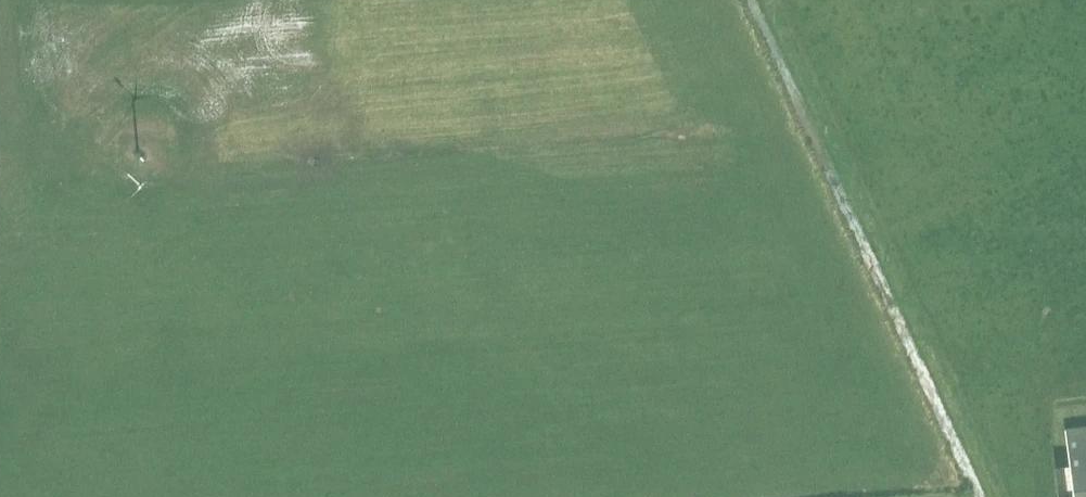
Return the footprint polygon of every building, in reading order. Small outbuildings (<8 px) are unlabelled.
[(1066,429),(1070,459),(1076,496),(1085,496),(1085,426),(1066,429)]
